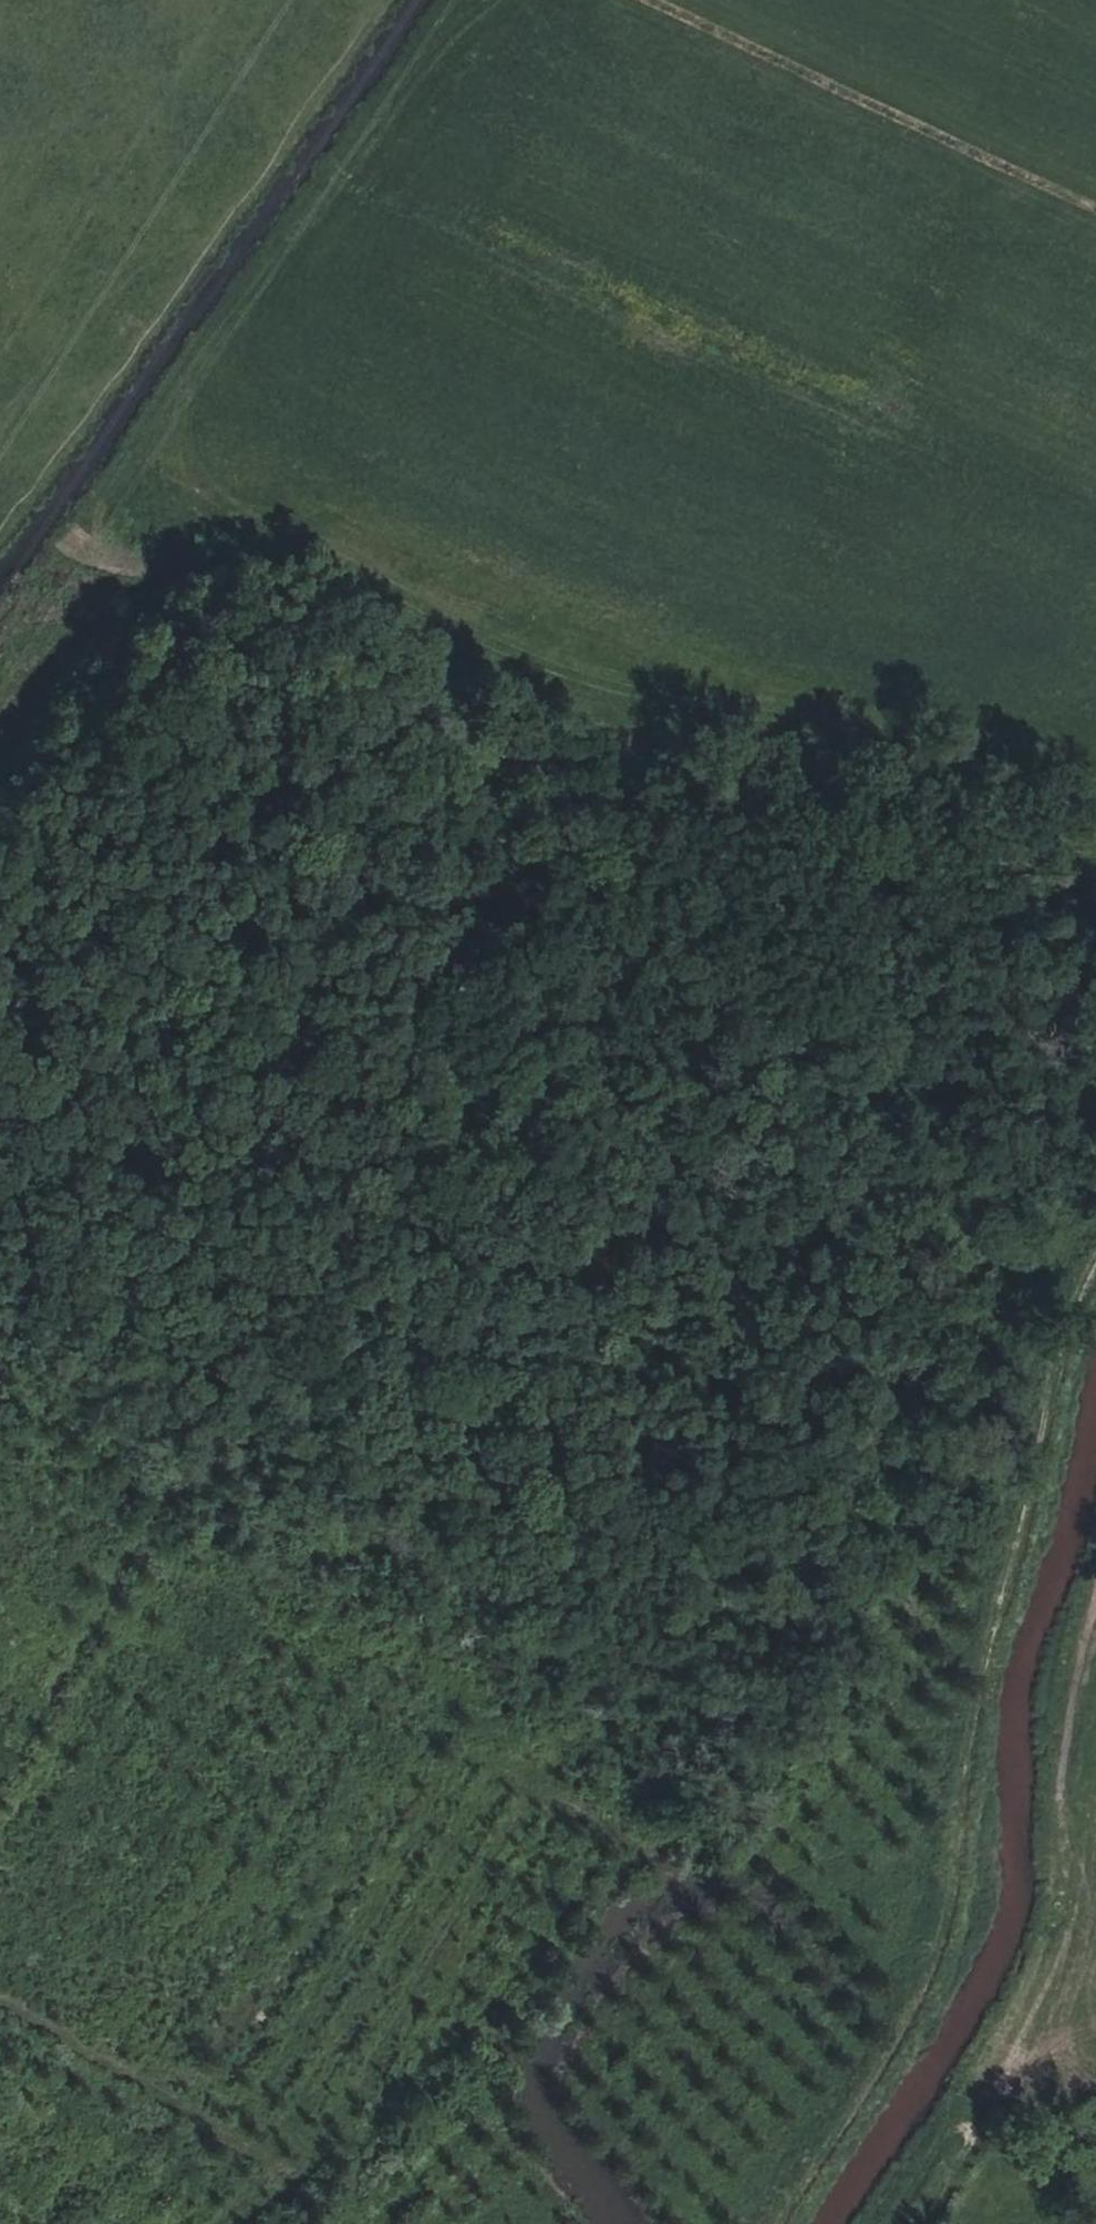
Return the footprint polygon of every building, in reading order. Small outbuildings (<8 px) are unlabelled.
[(940,2223),(962,2223),(964,2220),(945,2213),(940,2223)]
